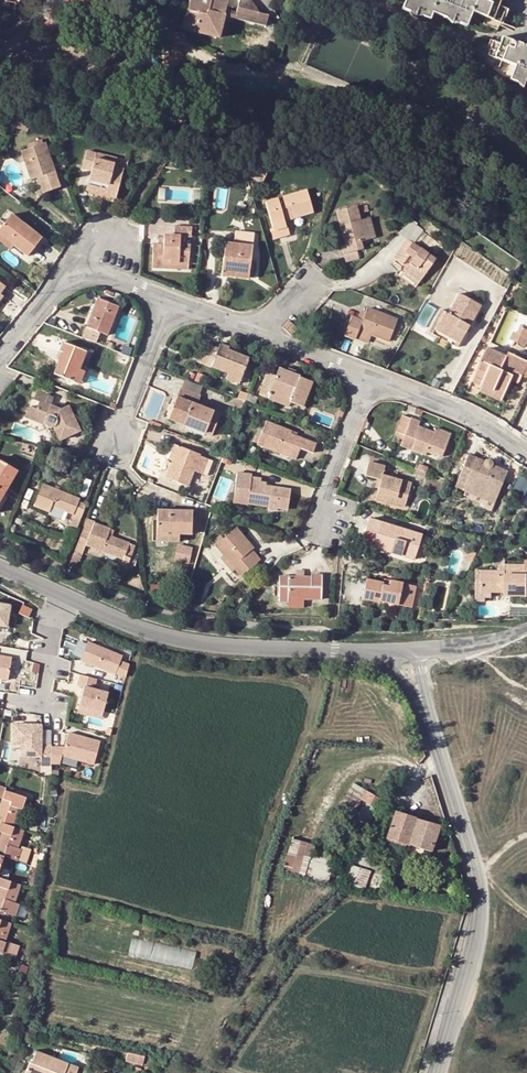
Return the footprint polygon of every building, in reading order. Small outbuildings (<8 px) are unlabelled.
[(184,28),(220,37),(225,15),(267,25),(280,17),(275,12),(278,0),(190,0),(184,28)] [(402,9),(410,11),(411,5),(424,9),(422,16),(429,19),(432,12),(447,17),(449,11),(461,15),(459,22),(466,25),(471,11),(485,16),(483,24),(497,29),(504,8),(498,5),(499,0),(405,0),(402,9)] [(424,9),(411,5),(410,11),(415,16),(422,16),(424,9)] [(449,11),(447,17),(452,23),(459,22),(461,15),(449,11)] [(55,15),(42,27),(48,34),(61,23),(55,15)] [(516,83),(518,77),(525,80),(526,80),(526,47),(502,38),(500,44),(493,41),(485,62),(498,67),(501,61),(514,66),(509,80),(516,83)] [(525,80),(518,77),(516,83),(522,88),(525,80)] [(27,133),(30,123),(16,119),(12,128),(27,133)] [(43,193),(59,187),(58,183),(55,176),(44,143),(22,150),(25,161),(32,179),(38,177),(45,174),(48,182),(40,185),(43,193)] [(175,166),(177,162),(180,164),(185,155),(174,149),(167,161),(175,166)] [(92,170),(87,190),(115,197),(123,169),(113,167),(115,159),(87,152),(82,167),(92,170)] [(251,176),(257,164),(246,158),(240,171),(245,174),(251,176)] [(115,159),(113,167),(123,169),(125,162),(115,159)] [(26,181),(32,179),(25,161),(20,163),(26,181)] [(48,182),(45,174),(38,177),(40,185),(48,182)] [(313,212),(306,190),(264,203),(272,228),(270,229),(272,235),(287,231),(286,226),(285,226),(283,220),(313,212)] [(355,205),(335,211),(340,231),(346,230),(347,234),(350,244),(341,246),(343,254),(362,249),(360,241),(371,239),(365,218),(363,209),(362,205),(356,207),(355,205)] [(0,229),(0,234),(13,244),(27,255),(41,237),(12,214),(4,223),(0,229)] [(370,217),(365,218),(371,239),(375,237),(370,217)] [(410,222),(397,233),(406,239),(412,244),(423,230),(410,222)] [(170,262),(188,263),(189,245),(184,244),(184,237),(189,237),(190,226),(173,225),(173,234),(164,234),(163,238),(163,244),(159,244),(152,244),(151,266),(169,267),(170,262)] [(235,231),(233,243),(251,245),(252,234),(235,231)] [(289,236),(287,231),(272,235),(273,240),(289,236)] [(0,234),(0,241),(9,249),(13,244),(0,234)] [(435,260),(412,244),(406,239),(393,257),(406,267),(401,275),(416,286),(435,260)] [(225,241),(222,270),(232,271),(232,267),(249,269),(250,259),(251,245),(233,243),(225,241)] [(232,267),(232,271),(222,270),(221,275),(248,278),(249,269),(232,267)] [(441,310),(429,332),(456,347),(480,306),(459,294),(447,313),(441,310)] [(97,299),(86,327),(107,335),(119,307),(97,299)] [(388,341),(397,320),(367,308),(366,311),(360,310),(357,319),(351,317),(343,334),(355,338),(357,333),(358,330),(372,334),(388,341)] [(296,329),(287,320),(281,326),(291,334),(296,329)] [(520,327),(516,334),(513,341),(525,347),(526,343),(526,330),(520,327)] [(371,338),(372,334),(358,330),(357,333),(371,338)] [(62,342),(59,351),(61,352),(57,364),(53,374),(73,382),(79,368),(86,352),(62,342)] [(196,361),(227,373),(240,378),(248,359),(228,351),(229,349),(219,345),(218,349),(203,343),(196,361)] [(487,349),(472,381),(481,385),(484,379),(506,389),(510,380),(513,373),(521,377),(526,365),(526,362),(508,353),(506,358),(487,349)] [(84,371),(79,368),(73,382),(79,384),(84,371)] [(302,407),(312,382),(278,369),(275,375),(268,372),(259,396),(267,399),(271,388),(292,396),(290,402),(302,407)] [(225,378),(238,383),(240,378),(227,373),(225,378)] [(521,377),(513,373),(510,380),(518,383),(521,377)] [(506,389),(484,379),(481,385),(479,391),(501,400),(506,389)] [(288,407),(290,402),(292,396),(271,388),(267,399),(288,407)] [(197,406),(200,397),(179,389),(171,411),(177,413),(174,421),(210,436),(219,414),(197,406)] [(50,404),(53,397),(36,391),(33,399),(38,401),(35,408),(28,406),(24,417),(37,422),(38,420),(39,416),(44,417),(43,422),(44,424),(45,425),(46,426),(48,427),(50,427),(51,427),(53,427),(60,440),(79,430),(67,405),(61,408),(50,404)] [(248,394),(240,391),(238,398),(245,401),(248,394)] [(241,411),(245,401),(238,398),(234,408),(241,411)] [(174,421),(177,413),(171,411),(167,419),(174,421)] [(418,427),(420,423),(401,416),(394,433),(404,437),(416,441),(412,451),(424,456),(426,451),(427,449),(434,452),(433,454),(441,457),(450,435),(435,429),(433,433),(418,427)] [(35,427),(37,422),(24,417),(22,422),(35,427)] [(296,436),(297,433),(266,421),(260,436),(256,435),(253,441),(258,443),(257,444),(296,460),(300,448),(307,451),(312,452),(315,444),(296,436)] [(412,451),(416,441),(404,437),(400,446),(412,451)] [(198,456),(199,454),(174,445),(169,459),(171,460),(165,477),(186,486),(192,470),(201,473),(206,460),(198,456)] [(307,451),(300,448),(296,460),(302,462),(307,451)] [(466,486),(463,491),(494,504),(507,473),(492,466),(492,465),(491,464),(490,462),(489,462),(488,461),(487,461),(485,462),(484,463),(468,456),(457,482),(466,486)] [(16,470),(0,461),(0,497),(3,492),(16,470)] [(382,477),(384,468),(368,463),(365,476),(378,479),(381,480),(379,488),(376,499),(404,507),(411,485),(382,477)] [(413,474),(424,478),(426,473),(418,469),(415,468),(413,474)] [(276,511),(277,508),(287,509),(290,489),(270,486),(269,490),(264,489),(265,485),(265,484),(259,483),(260,479),(250,478),(250,475),(236,473),(232,502),(246,504),(246,503),(268,506),(267,509),(276,511)] [(455,488),(463,491),(466,486),(457,482),(455,488)] [(34,506),(49,512),(50,506),(67,512),(73,514),(72,518),(79,520),(85,505),(78,502),(79,499),(42,484),(34,506)] [(29,503),(21,500),(18,509),(25,512),(29,503)] [(67,512),(50,506),(49,512),(47,516),(63,522),(67,512)] [(191,511),(156,509),(156,522),(156,533),(178,534),(190,534),(191,511)] [(193,515),(193,531),(203,531),(202,515),(193,515)] [(74,533),(79,520),(72,518),(67,530),(74,533)] [(414,561),(421,535),(412,533),(369,519),(365,531),(376,535),(372,548),(391,554),(392,550),(400,552),(399,556),(414,561)] [(82,529),(90,532),(94,523),(86,520),(82,529)] [(94,523),(90,532),(82,529),(68,565),(75,569),(85,545),(122,559),(119,567),(126,570),(135,546),(108,536),(110,529),(94,523)] [(215,545),(223,554),(234,567),(241,576),(256,563),(247,553),(250,551),(253,549),(235,528),(215,545)] [(178,542),(178,534),(156,533),(155,541),(178,542)] [(178,543),(174,561),(191,564),(194,546),(178,543)] [(258,561),(250,551),(247,553),(256,563),(258,561)] [(230,571),(234,567),(223,554),(219,557),(230,571)] [(471,564),(475,556),(470,554),(466,561),(471,564)] [(504,572),(480,571),(480,593),(503,593),(503,597),(526,597),(526,578),(526,562),(524,562),(524,566),(504,566),(504,572)] [(123,578),(126,570),(119,567),(116,575),(123,578)] [(310,575),(310,578),(278,577),(278,602),(287,602),(287,599),(302,599),(320,600),(321,575),(310,575)] [(366,580),(362,599),(379,602),(380,601),(411,607),(415,587),(390,581),(389,587),(382,586),(383,583),(366,580)] [(302,599),(287,599),(287,602),(287,608),(302,608),(302,599)] [(33,610),(23,606),(19,614),(29,619),(33,610)] [(0,607),(0,626),(6,627),(10,609),(0,607)] [(81,657),(86,642),(78,639),(73,655),(81,657)] [(122,659),(88,644),(80,663),(114,677),(115,676),(126,679),(129,666),(120,664),(122,659)] [(0,657),(0,680),(7,681),(11,659),(0,657)] [(97,680),(81,676),(78,686),(84,688),(79,705),(103,712),(108,695),(94,691),(97,680)] [(41,727),(13,727),(12,753),(40,754),(40,767),(50,767),(50,765),(50,747),(51,745),(40,745),(41,727)] [(64,747),(50,747),(50,765),(59,764),(61,756),(93,765),(100,742),(68,733),(64,747)] [(3,857),(16,862),(20,850),(16,849),(22,831),(24,826),(18,824),(16,829),(13,827),(20,809),(21,810),(25,798),(4,791),(4,789),(0,787),(0,799),(1,799),(0,802),(0,832),(1,833),(0,836),(0,864),(3,857)] [(364,789),(359,797),(373,804),(377,796),(364,789)] [(391,820),(385,818),(379,835),(434,853),(443,826),(394,811),(391,820)] [(315,848),(292,841),(284,871),(328,883),(334,863),(313,856),(315,848)] [(28,853),(20,850),(16,862),(24,865),(28,853)] [(369,871),(353,865),(346,880),(362,887),(369,871)] [(0,911),(14,916),(18,905),(13,903),(19,886),(9,882),(0,879),(0,912),(0,911)] [(28,909),(18,905),(14,916),(24,920),(28,909)] [(4,955),(8,944),(4,942),(9,924),(0,921),(0,954),(4,955)] [(131,938),(127,957),(192,971),(196,952),(131,938)] [(18,948),(8,944),(4,955),(14,959),(18,948)] [(19,977),(22,969),(15,966),(12,975),(17,976),(19,977)] [(24,1072),(74,1072),(76,1068),(35,1052),(31,1064),(28,1063),(24,1072)]
